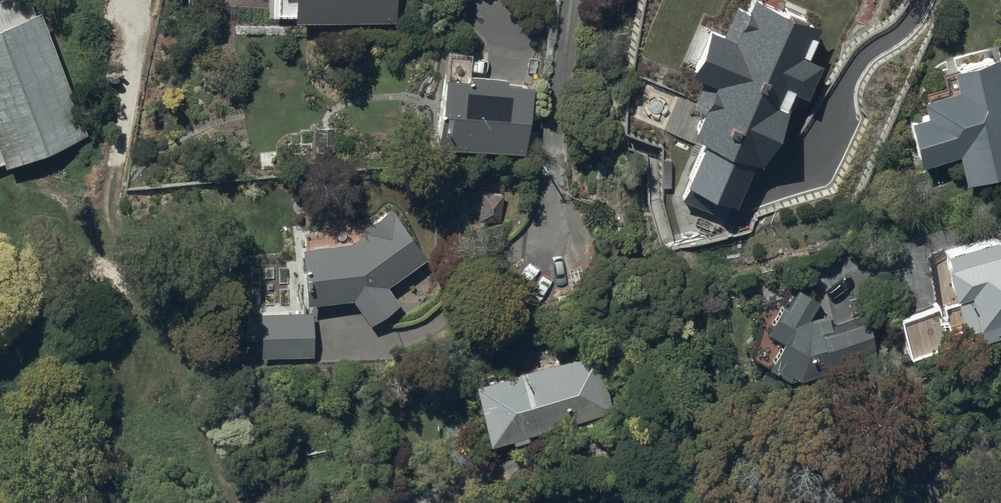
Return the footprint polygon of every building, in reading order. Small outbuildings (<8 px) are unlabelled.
[(274,11),(398,15),(399,0),(274,0),(274,11)] [(690,63),(715,74),(709,87),(703,84),(695,102),(701,105),(692,125),(725,140),(704,187),(735,201),(757,153),(761,155),(795,81),(807,87),(821,54),(808,48),(824,14),(793,0),(738,0),(726,26),(710,18),(690,63)] [(0,16),(0,138),(7,157),(88,126),(41,1),(0,16)] [(432,131),(462,138),(463,129),(523,141),(537,75),(506,69),(507,64),(469,56),(472,41),(448,36),(438,85),(442,86),(432,131)] [(967,175),(1000,168),(1000,52),(1000,47),(953,57),(958,78),(926,85),(929,100),(911,103),(921,151),(961,143),(967,175)] [(303,237),(308,296),(354,294),(371,316),(398,295),(387,280),(428,249),(390,199),(362,221),(364,224),(351,234),(350,219),(332,220),(333,236),(303,237)] [(982,331),(1000,327),(1000,224),(1000,227),(947,239),(949,251),(947,251),(963,321),(979,317),(982,331)] [(820,295),(798,278),(790,291),(785,288),(780,296),(771,296),(749,344),(769,354),(772,348),(778,352),(774,359),(791,368),(828,365),(826,345),(874,341),(872,318),(858,319),(857,314),(829,316),(829,309),(808,311),(820,295)] [(942,297),(900,308),(911,349),(952,338),(942,297)] [(313,307),(261,307),(260,352),(313,353),(313,307)] [(497,368),(475,371),(490,434),(513,429),(514,435),(529,431),(528,427),(613,407),(595,346),(510,364),(509,361),(496,363),(497,368)]
